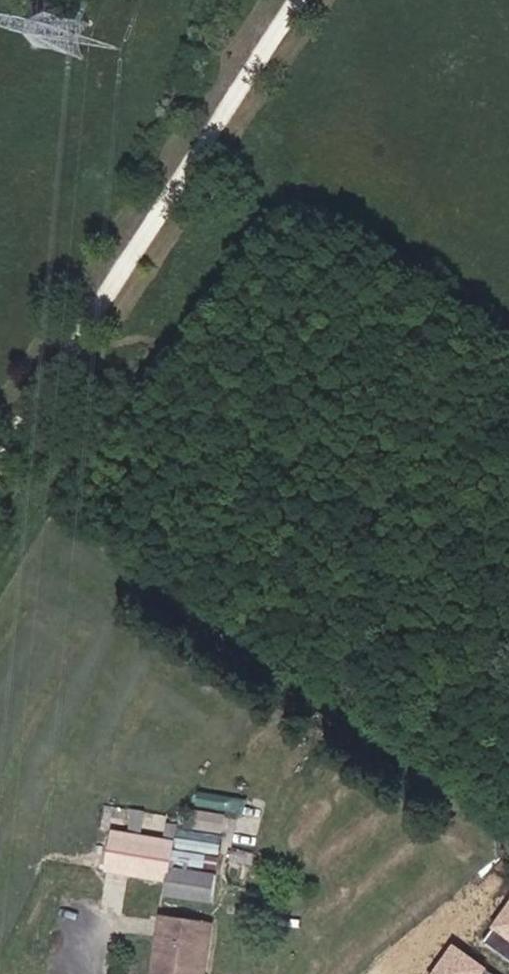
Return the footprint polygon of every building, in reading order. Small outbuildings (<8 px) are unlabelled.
[(251,872),(204,861),(210,834),(144,818),(135,857),(198,872),(195,890),(243,902),(251,872)] [(480,944),(508,965),(508,903),(480,944)] [(191,908),(186,935),(193,936),(191,951),(184,949),(178,973),(220,973),(220,971),(226,972),(239,920),(191,908)] [(451,947),(433,973),(490,973),(451,947)]
